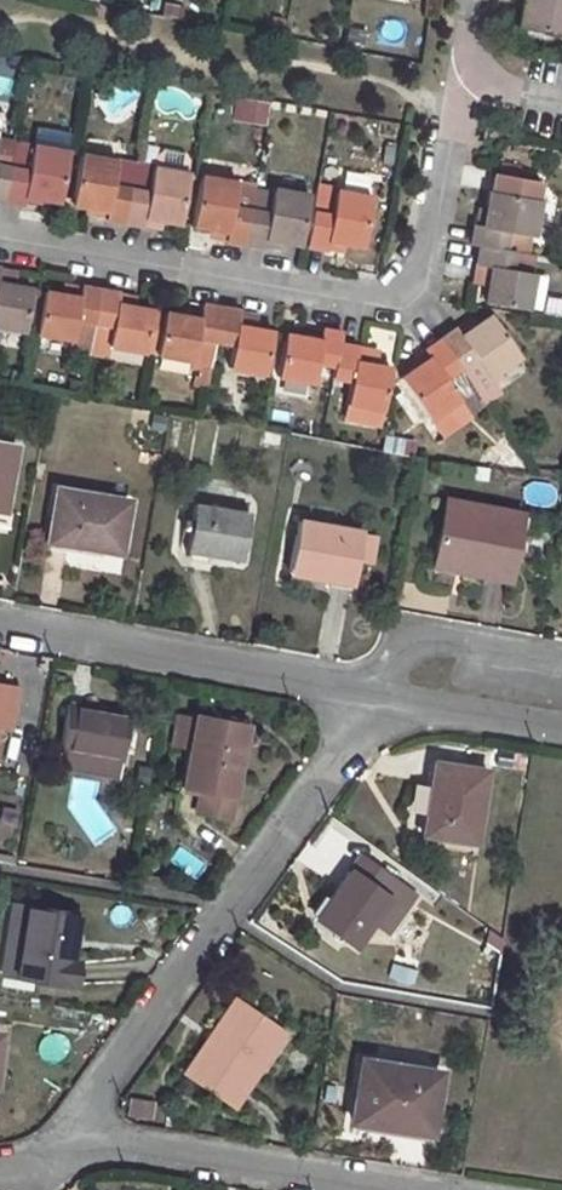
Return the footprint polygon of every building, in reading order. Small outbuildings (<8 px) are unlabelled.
[(522,10),(518,32),(561,39),(561,0),(523,0),(522,10)] [(264,122),(266,106),(237,103),(235,119),(264,122)] [(4,203),(15,144),(18,126),(0,123),(4,105),(0,104),(0,202),(4,203)] [(15,144),(4,203),(23,206),(25,197),(62,203),(71,154),(15,144)] [(145,219),(182,225),(190,175),(188,174),(190,163),(185,155),(165,152),(157,157),(155,169),(135,165),(125,225),(143,228),(145,219)] [(107,212),(106,221),(125,225),(135,165),(83,156),(74,205),(107,212)] [(204,177),(195,227),(228,233),(226,243),(245,246),(255,189),(240,186),(240,184),(204,177)] [(480,250),(504,254),(508,234),(533,238),(540,203),(538,203),(542,185),(494,177),(491,195),(489,195),(485,214),(483,230),(474,230),(470,248),(480,250)] [(255,189),(245,246),(264,249),(266,240),(302,247),(312,196),(276,190),(275,193),(255,189)] [(318,191),(307,247),(326,251),(327,242),(363,247),(372,198),(337,192),(336,194),(318,191)] [(491,272),(486,307),(526,314),(533,278),(510,274),(514,255),(504,254),(480,250),(477,269),(491,272)] [(27,333),(34,291),(0,285),(0,327),(27,333)] [(46,293),(40,336),(91,345),(101,293),(82,290),(80,299),(46,293)] [(91,345),(152,354),(159,314),(119,305),(121,297),(101,293),(91,345)] [(159,314),(152,354),(196,361),(199,341),(216,344),(222,308),(203,305),(200,322),(159,314)] [(235,347),(232,369),(267,375),(274,334),(239,328),(242,312),(222,308),(216,344),(235,347)] [(441,342),(486,406),(501,395),(491,381),(521,360),(493,319),(465,339),(458,330),(441,342)] [(286,336),(280,377),(316,383),(319,364),(336,367),(340,346),(342,337),(323,333),(321,343),(286,336)] [(431,360),(402,382),(431,423),(460,403),(470,418),(486,406),(441,342),(426,353),(431,360)] [(384,411),(391,371),(356,364),(358,350),(340,346),(336,367),(334,379),(351,382),(348,405),(384,411)] [(385,436),(383,451),(411,455),(413,441),(385,436)] [(4,514),(16,446),(0,443),(0,513),(4,514)] [(57,489),(47,542),(120,554),(129,502),(57,489)] [(447,500),(435,559),(486,568),(484,577),(510,582),(522,516),(447,500)] [(195,504),(186,553),(241,563),(249,514),(195,504)] [(299,522),(289,573),(353,584),(362,533),(299,522)] [(70,703),(61,748),(121,759),(129,714),(70,703)] [(197,720),(180,716),(175,744),(192,746),(197,720)] [(192,746),(184,786),(202,789),(198,813),(230,819),(248,726),(197,717),(197,720),(192,746)] [(61,748),(58,766),(118,777),(121,759),(61,748)] [(434,762),(422,834),(475,842),(487,771),(434,762)] [(361,855),(316,918),(355,946),(373,922),(388,899),(383,896),(395,880),(361,855)] [(388,899),(373,922),(388,933),(403,911),(388,899)] [(12,905),(1,973),(17,976),(28,907),(12,905)] [(28,907),(17,976),(75,985),(78,962),(70,961),(78,914),(28,907)] [(215,1028),(182,1075),(225,1103),(253,1061),(261,1066),(284,1033),(243,1004),(223,1034),(215,1028)] [(361,1060),(351,1121),(430,1133),(440,1073),(361,1060)]
